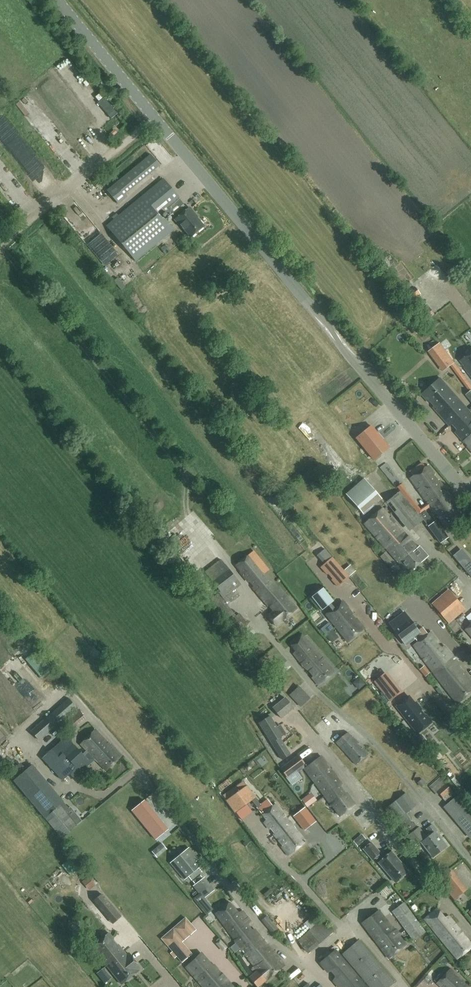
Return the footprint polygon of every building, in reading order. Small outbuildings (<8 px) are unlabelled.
[(38,91),(49,101),(60,90),(48,80),(38,91)] [(106,135),(119,124),(115,119),(102,129),(106,135)] [(42,120),(33,127),(44,140),(52,132),(42,120)] [(156,139),(146,144),(150,153),(160,148),(156,139)] [(118,204),(127,197),(125,194),(159,165),(150,154),(106,189),(118,204)] [(163,178),(106,225),(136,262),(172,232),(159,216),(168,208),(177,218),(174,220),(180,226),(181,225),(190,237),(204,226),(194,214),(195,213),(189,207),(187,209),(178,200),(180,199),(163,178)] [(420,294),(415,288),(406,295),(411,301),(420,294)] [(453,363),(439,344),(429,351),(443,370),(453,363)] [(470,377),(470,352),(460,360),(465,367),(464,368),(470,377)] [(445,421),(448,425),(467,409),(440,378),(422,395),(435,410),(438,407),(443,412),(439,415),(445,421)] [(448,425),(449,426),(452,425),(456,430),(455,432),(464,442),(465,442),(468,445),(467,446),(470,451),(470,413),(467,409),(448,425)] [(356,438),(374,460),(389,448),(371,426),(356,438)] [(411,471),(414,476),(411,478),(431,507),(440,500),(438,498),(447,491),(439,479),(436,480),(433,476),(435,473),(429,465),(426,467),(423,463),(411,471)] [(271,486),(263,477),(258,481),(266,490),(271,486)] [(409,531),(423,519),(400,490),(385,503),(409,531)] [(375,491),(356,507),(363,515),(382,498),(375,491)] [(440,500),(431,507),(435,513),(436,512),(438,515),(437,516),(448,530),(466,517),(459,507),(458,507),(455,504),(456,503),(449,493),(449,494),(447,491),(438,498),(440,500)] [(418,548),(383,508),(364,523),(408,573),(428,556),(420,546),(418,548)] [(440,542),(447,537),(436,521),(428,526),(440,542)] [(314,554),(318,563),(328,559),(325,550),(314,554)] [(244,559),(237,565),(242,570),(240,572),(249,582),(251,581),(254,585),(253,588),(258,594),(273,581),(265,572),(268,569),(253,551),(244,559)] [(386,564),(387,563),(390,560),(391,560),(384,552),(380,556),(386,564)] [(349,576),(332,558),(321,567),(327,574),(330,573),(333,576),(331,579),(337,586),(349,576)] [(221,559),(205,572),(220,591),(219,592),(228,604),(231,602),(239,595),(235,589),(240,585),(221,559)] [(273,581),(258,594),(268,606),(269,606),(270,606),(274,611),(267,616),(275,626),(297,609),(278,586),(277,586),(273,581)] [(452,591),(458,587),(454,581),(448,584),(452,591)] [(324,589),(313,598),(322,610),(328,605),(332,610),(326,614),(348,642),(364,629),(342,602),(334,608),(330,603),(333,601),(324,589)] [(449,590),(433,602),(449,622),(465,609),(449,590)] [(311,621),(318,614),(310,605),(303,612),(311,621)] [(247,624),(239,613),(228,622),(236,633),(247,624)] [(391,625),(401,638),(410,632),(417,642),(413,645),(458,703),(470,692),(470,680),(444,646),(439,648),(435,644),(438,641),(431,632),(428,634),(423,627),(418,631),(405,614),(391,625)] [(448,624),(452,632),(459,629),(455,621),(448,624)] [(318,685),(334,672),(301,633),(290,643),(295,652),(294,653),(304,667),(313,676),(311,677),(318,685)] [(413,640),(407,634),(400,640),(406,646),(413,640)] [(276,670),(273,673),(277,678),(285,672),(279,665),(275,669),(276,670)] [(297,687),(288,696),(299,709),(309,700),(297,687)] [(396,706),(418,733),(432,722),(426,715),(424,715),(420,710),(421,709),(416,702),(414,703),(409,696),(396,706)] [(285,697),(272,708),(281,719),(294,708),(285,697)] [(42,722),(43,723),(32,732),(40,741),(50,732),(49,731),(53,725),(55,727),(77,708),(69,698),(63,703),(58,708),(47,716),(48,717),(42,722)] [(282,759),(290,754),(280,738),(283,736),(277,727),(270,716),(264,720),(260,723),(270,741),(282,759)] [(96,752),(106,742),(95,729),(80,743),(86,750),(86,749),(88,751),(84,755),(66,736),(59,742),(43,758),(64,780),(70,774),(74,778),(94,759),(93,759),(92,758),(97,753),(96,752)] [(351,737),(347,732),(336,742),(356,765),(368,754),(363,748),(362,748),(358,744),(359,743),(352,736),(351,737)] [(93,759),(94,759),(97,763),(98,762),(106,770),(121,756),(110,744),(109,745),(106,742),(96,752),(97,753),(92,758),(93,759)] [(300,768),(305,765),(298,755),(281,768),(288,778),(300,768)] [(341,783),(322,757),(306,768),(325,796),(341,783)] [(43,777),(33,766),(14,781),(29,799),(29,798),(62,838),(77,826),(65,811),(68,808),(63,802),(58,796),(47,783),(48,782),(43,777)] [(439,794),(447,804),(455,798),(457,797),(440,777),(429,786),(437,795),(439,794)] [(240,791),(227,801),(230,805),(234,811),(250,799),(254,797),(247,786),(243,781),(237,786),(240,791)] [(341,783),(325,796),(331,805),(332,805),(340,816),(355,805),(341,785),(342,784),(341,783)] [(399,826),(410,818),(406,813),(416,805),(406,793),(386,809),(399,826)] [(307,807),(315,801),(309,794),(302,800),(307,807)] [(457,796),(457,797),(455,798),(447,804),(444,807),(470,838),(470,836),(470,813),(457,796)] [(264,822),(274,835),(290,822),(275,804),(273,806),(267,798),(256,807),(262,815),(263,814),(267,820),(264,822)] [(146,799),(133,809),(157,838),(169,828),(146,799)] [(301,826),(313,817),(305,807),(294,815),(298,819),(296,820),(301,826)] [(410,818),(399,826),(407,836),(414,846),(420,841),(433,857),(447,846),(435,832),(437,830),(432,825),(427,829),(431,835),(428,838),(419,827),(416,828),(409,819),(410,819),(410,818)] [(274,835),(283,846),(281,847),(288,856),(306,842),(294,827),(294,826),(290,822),(274,835)] [(370,843),(369,843),(363,849),(372,861),(381,852),(371,842),(370,843)] [(198,859),(189,847),(170,863),(184,879),(188,876),(192,880),(201,872),(198,868),(199,867),(194,862),(198,859)] [(395,882),(408,872),(392,852),(379,863),(395,882)] [(455,899),(467,889),(452,870),(439,880),(455,899)] [(200,875),(193,881),(195,884),(193,886),(199,894),(200,893),(209,886),(203,878),(200,875)] [(284,883),(275,894),(281,899),(290,889),(284,883)] [(375,891),(382,902),(393,895),(385,884),(375,891)] [(91,896),(109,920),(118,914),(99,890),(91,896)] [(199,894),(194,898),(207,913),(213,909),(200,893),(199,894)] [(230,903),(229,901),(216,912),(217,914),(236,941),(235,942),(254,966),(251,969),(254,973),(249,977),(257,986),(258,986),(265,981),(266,982),(285,966),(273,953),(254,929),(252,931),(247,925),(250,921),(242,911),(238,913),(230,903)] [(414,941),(426,932),(403,902),(391,911),(414,941)] [(425,919),(457,959),(470,948),(470,944),(449,916),(445,918),(437,909),(425,919)] [(388,958),(406,945),(397,935),(398,933),(395,930),(393,929),(379,910),(362,923),(367,930),(388,958)] [(272,933),(277,928),(267,915),(261,920),(272,933)] [(309,929),(296,940),(306,954),(333,932),(324,918),(319,921),(313,915),(304,922),(309,929)] [(159,940),(181,966),(193,957),(182,944),(196,932),(186,918),(159,940)] [(106,964),(123,950),(118,945),(117,946),(113,941),(113,939),(109,933),(108,932),(91,945),(92,947),(106,964)] [(394,982),(358,940),(342,954),(370,986),(389,986),(394,982)] [(123,950),(106,964),(121,984),(139,971),(131,961),(130,962),(126,958),(127,956),(123,950)] [(335,950),(318,964),(326,973),(332,971),(336,975),(333,980),(338,986),(343,986),(367,986),(335,950)] [(201,953),(185,967),(203,986),(233,986),(213,965),(212,965),(201,953)] [(464,983),(464,982),(450,969),(436,983),(440,986),(468,986),(464,983)]
